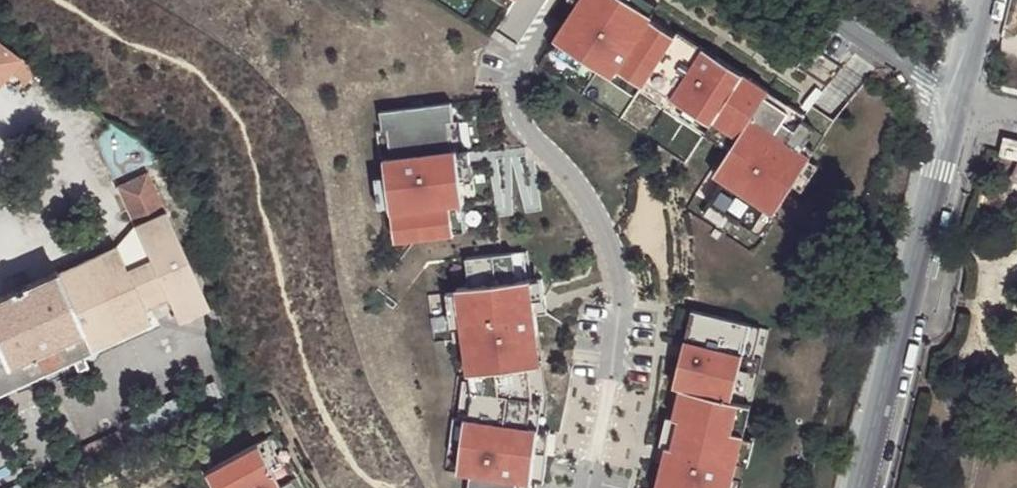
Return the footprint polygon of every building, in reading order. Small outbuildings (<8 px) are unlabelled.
[(576,6),(557,35),(561,38),(588,55),(614,72),(619,64),(645,81),(646,80),(739,142),(733,151),(717,176),(724,180),(707,205),(750,234),(767,208),(778,216),(796,187),(812,164),(816,158),(805,151),(809,146),(820,129),(805,119),(799,128),(787,120),(793,111),(769,96),(773,90),(680,29),(676,34),(650,17),(654,12),(636,0),(580,0),(576,6)] [(654,12),(660,2),(657,0),(636,0),(654,12)] [(588,55),(561,38),(554,47),(581,66),(588,55)] [(0,43),(0,82),(2,81),(10,70),(19,58),(0,43)] [(36,70),(19,58),(10,70),(26,83),(36,70)] [(619,64),(614,72),(733,151),(739,142),(646,80),(645,81),(619,64)] [(808,113),(773,90),(769,96),(793,111),(787,120),(799,128),(805,119),(808,113)] [(451,106),(382,114),(383,131),(390,131),(392,159),(386,159),(388,180),(391,211),(395,243),(453,235),(451,207),(463,206),(457,152),(452,153),(448,122),(453,122),(451,106)] [(453,122),(448,122),(452,153),(457,152),(465,151),(461,121),(453,122)] [(392,159),(390,131),(383,131),(376,132),(378,160),(386,159),(392,159)] [(1001,154),(1000,158),(1016,161),(1016,145),(1004,141),(1001,154)] [(809,146),(805,151),(816,158),(819,152),(809,146)] [(821,170),(812,164),(796,187),(806,194),(821,170)] [(116,250),(58,276),(82,333),(88,346),(91,351),(150,325),(146,316),(140,303),(163,293),(169,306),(177,325),(208,311),(148,176),(116,190),(134,229),(116,250)] [(391,211),(388,180),(377,181),(380,212),(391,211)] [(463,206),(451,207),(453,235),(466,234),(463,206)] [(778,216),(767,208),(750,234),(761,241),(778,216)] [(527,250),(513,252),(517,283),(530,281),(527,250)] [(466,257),(469,289),(457,291),(467,380),(464,455),(462,476),(470,478),(469,487),(517,487),(518,485),(532,486),(533,476),(541,432),(545,400),(530,281),(517,283),(513,252),(466,257)] [(8,365),(36,352),(53,345),(82,333),(58,276),(57,272),(0,297),(0,349),(8,365)] [(467,380),(457,291),(449,292),(457,377),(454,455),(464,455),(467,380)] [(146,316),(169,306),(163,293),(140,303),(146,316)] [(692,313),(672,389),(681,392),(674,422),(681,423),(673,452),(668,450),(665,460),(659,487),(735,487),(740,466),(746,441),(737,440),(743,408),(732,405),(744,356),(755,359),(755,353),(760,329),(692,313)] [(769,331),(760,329),(755,353),(764,355),(769,331)] [(88,346),(82,333),(53,345),(59,358),(88,346)] [(53,345),(36,352),(42,365),(59,358),(53,345)] [(0,384),(0,395),(92,354),(91,351),(88,346),(59,358),(42,365),(14,378),(0,384)] [(0,349),(0,384),(14,378),(8,365),(0,349)] [(36,352),(8,365),(14,378),(42,365),(36,352)] [(755,359),(744,356),(732,405),(743,408),(755,359)] [(752,410),(743,408),(737,440),(746,441),(752,410)] [(673,452),(681,423),(674,422),(667,420),(659,448),(668,450),(673,452)] [(551,433),(541,432),(533,476),(543,478),(551,433)] [(756,444),(746,441),(740,466),(750,468),(756,444)] [(267,442),(255,448),(270,475),(282,469),(267,442)] [(270,475),(255,448),(205,475),(212,487),(277,487),(270,475)] [(665,460),(656,459),(649,487),(659,487),(665,460)]
